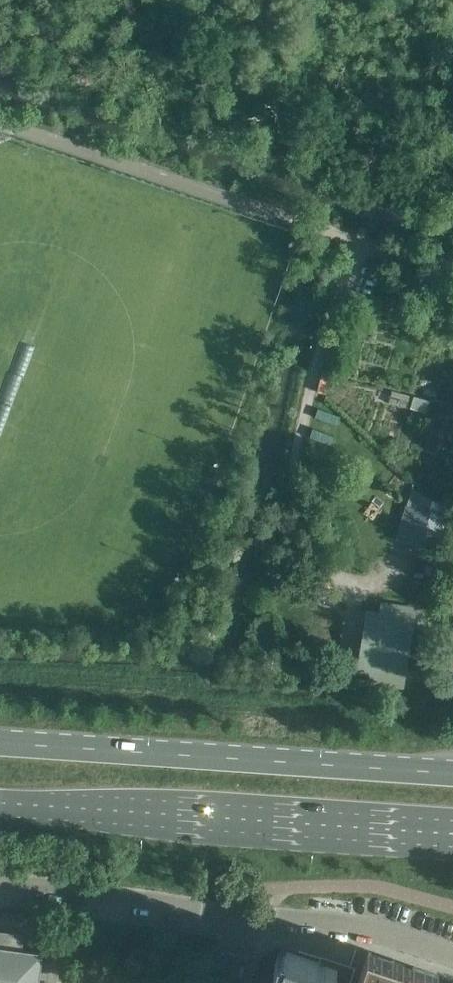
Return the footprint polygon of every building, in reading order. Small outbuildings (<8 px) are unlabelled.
[(348,357),(339,356),(337,372),(346,373),(348,357)] [(410,395),(392,390),(389,401),(407,406),(410,395)] [(426,412),(430,400),(414,395),(410,407),(426,412)] [(407,506),(397,540),(420,547),(430,513),(407,506)] [(440,552),(448,522),(447,522),(431,518),(423,547),(440,552)] [(368,610),(358,668),(371,670),(370,680),(405,685),(407,669),(417,670),(424,626),(414,625),(417,608),(382,602),(381,612),(368,610)] [(41,953),(21,950),(23,934),(0,931),(0,982),(37,982),(41,953)] [(286,951),(275,982),(345,982),(347,979),(335,976),(338,968),(286,951)] [(439,975),(413,966),(394,960),(392,959),(371,952),(368,951),(358,982),(452,982),(452,979),(439,975)]
